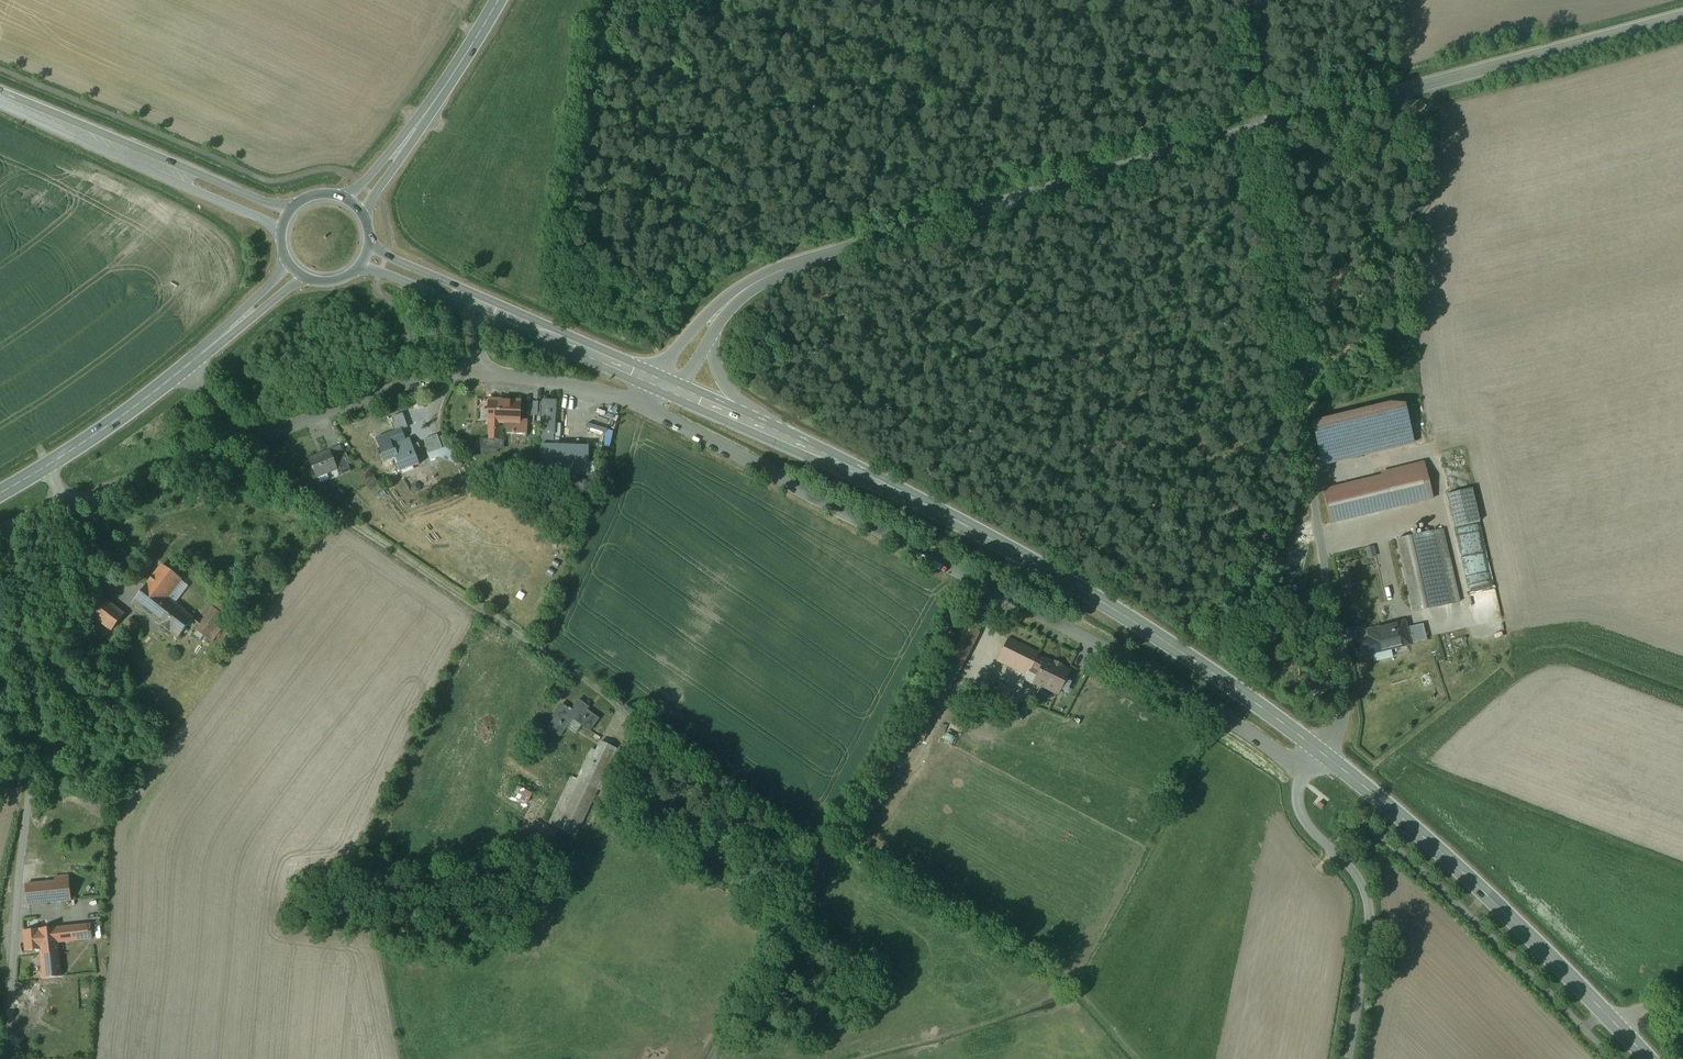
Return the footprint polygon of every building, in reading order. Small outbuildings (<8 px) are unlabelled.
[(520,400),(489,399),(488,422),(489,422),(488,438),(488,439),(499,439),(500,422),(505,423),(507,432),(526,433),(527,423),(519,423),(520,400)] [(1393,403),(1395,447),(1419,446),(1417,402),(1393,403)] [(1328,464),(1399,449),(1389,405),(1319,420),(1328,464)] [(589,447),(553,446),(554,417),(542,416),(540,473),(587,475),(589,447)] [(609,443),(614,444),(617,429),(589,424),(589,428),(612,432),(609,443)] [(437,434),(424,439),(429,453),(443,448),(437,434)] [(410,438),(392,445),(395,454),(394,454),(397,462),(398,461),(401,470),(419,464),(410,438)] [(499,439),(488,439),(488,438),(480,438),(479,449),(499,449),(499,439)] [(340,445),(328,449),(329,451),(336,469),(348,464),(340,445)] [(329,451),(309,459),(316,477),(336,469),(329,451)] [(1424,466),(1381,475),(1390,508),(1432,498),(1424,466)] [(339,470),(321,478),(323,482),(341,475),(339,470)] [(1381,475),(1334,486),(1341,520),(1390,508),(1381,475)] [(1334,486),(1323,488),(1329,523),(1341,520),(1334,486)] [(1471,488),(1446,494),(1453,527),(1479,521),(1471,488)] [(1442,528),(1396,539),(1412,612),(1459,602),(1442,528)] [(1376,545),(1367,547),(1370,558),(1379,556),(1376,545)] [(179,578),(161,564),(146,583),(165,597),(179,578)] [(146,583),(132,602),(177,636),(192,617),(165,597),(146,583)] [(122,614),(98,595),(86,611),(101,623),(110,629),(110,630),(122,614)] [(216,610),(206,624),(201,621),(195,630),(210,641),(227,618),(216,610)] [(1404,622),(1389,625),(1389,626),(1367,631),(1372,652),(1409,644),(1404,622)] [(110,629),(101,623),(96,630),(105,636),(110,629)] [(979,632),(963,624),(948,654),(963,662),(979,632)] [(1038,653),(1007,638),(997,660),(1027,675),(1030,669),(1036,656),(1038,653)] [(1061,665),(1054,662),(1053,664),(1045,660),(1044,660),(1036,656),(1030,669),(1038,673),(1034,682),(1058,693),(1068,672),(1060,667),(1061,665)] [(1011,690),(1000,684),(993,695),(1005,701),(1011,690)] [(589,707),(579,699),(571,710),(562,703),(554,714),(558,716),(556,719),(555,718),(548,727),(560,736),(573,718),(590,730),(599,718),(590,711),(589,712),(586,710),(589,707)] [(953,723),(947,738),(955,742),(962,727),(953,723)] [(620,750),(601,741),(595,754),(591,752),(587,759),(610,770),(611,769),(620,750)] [(610,770),(587,759),(585,763),(588,764),(580,781),(557,828),(575,836),(597,789),(602,791),(612,770),(611,769),(610,770)] [(571,776),(549,824),(557,828),(580,781),(571,776)] [(529,797),(534,799),(537,793),(521,786),(516,796),(528,801),(529,797)] [(69,880),(25,884),(27,904),(71,900),(69,880)] [(90,924),(24,931),(26,951),(40,949),(43,978),(61,976),(57,942),(92,938),(90,924)]
